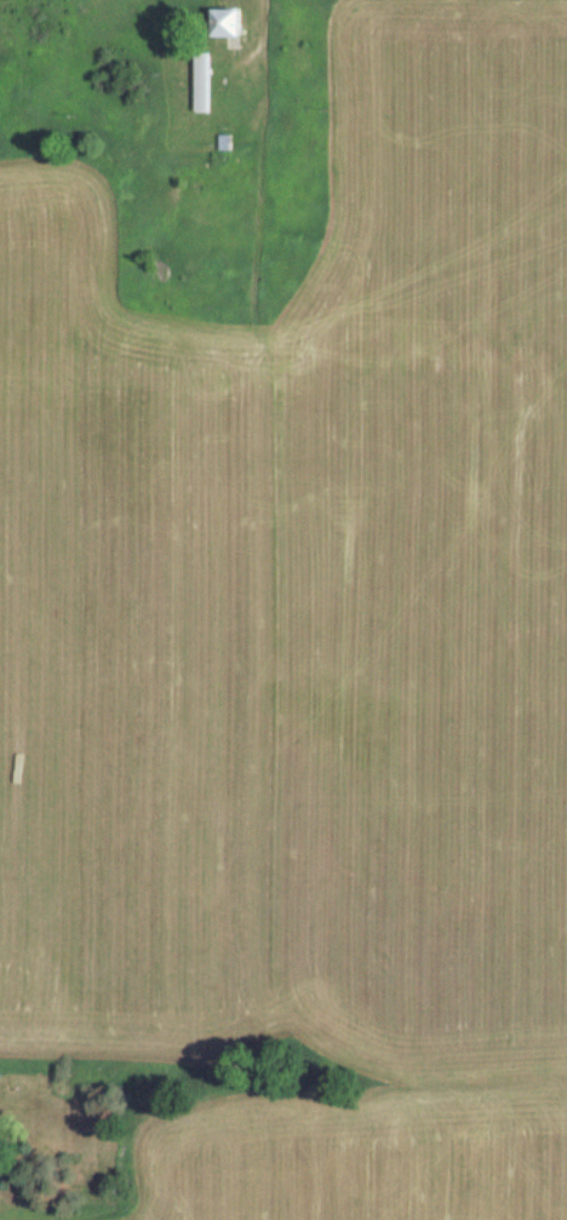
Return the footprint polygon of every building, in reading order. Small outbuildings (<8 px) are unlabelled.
[(248,10),(216,10),(216,38),(248,38),(248,10)] [(211,111),(211,55),(197,55),(197,111),(211,111)]
